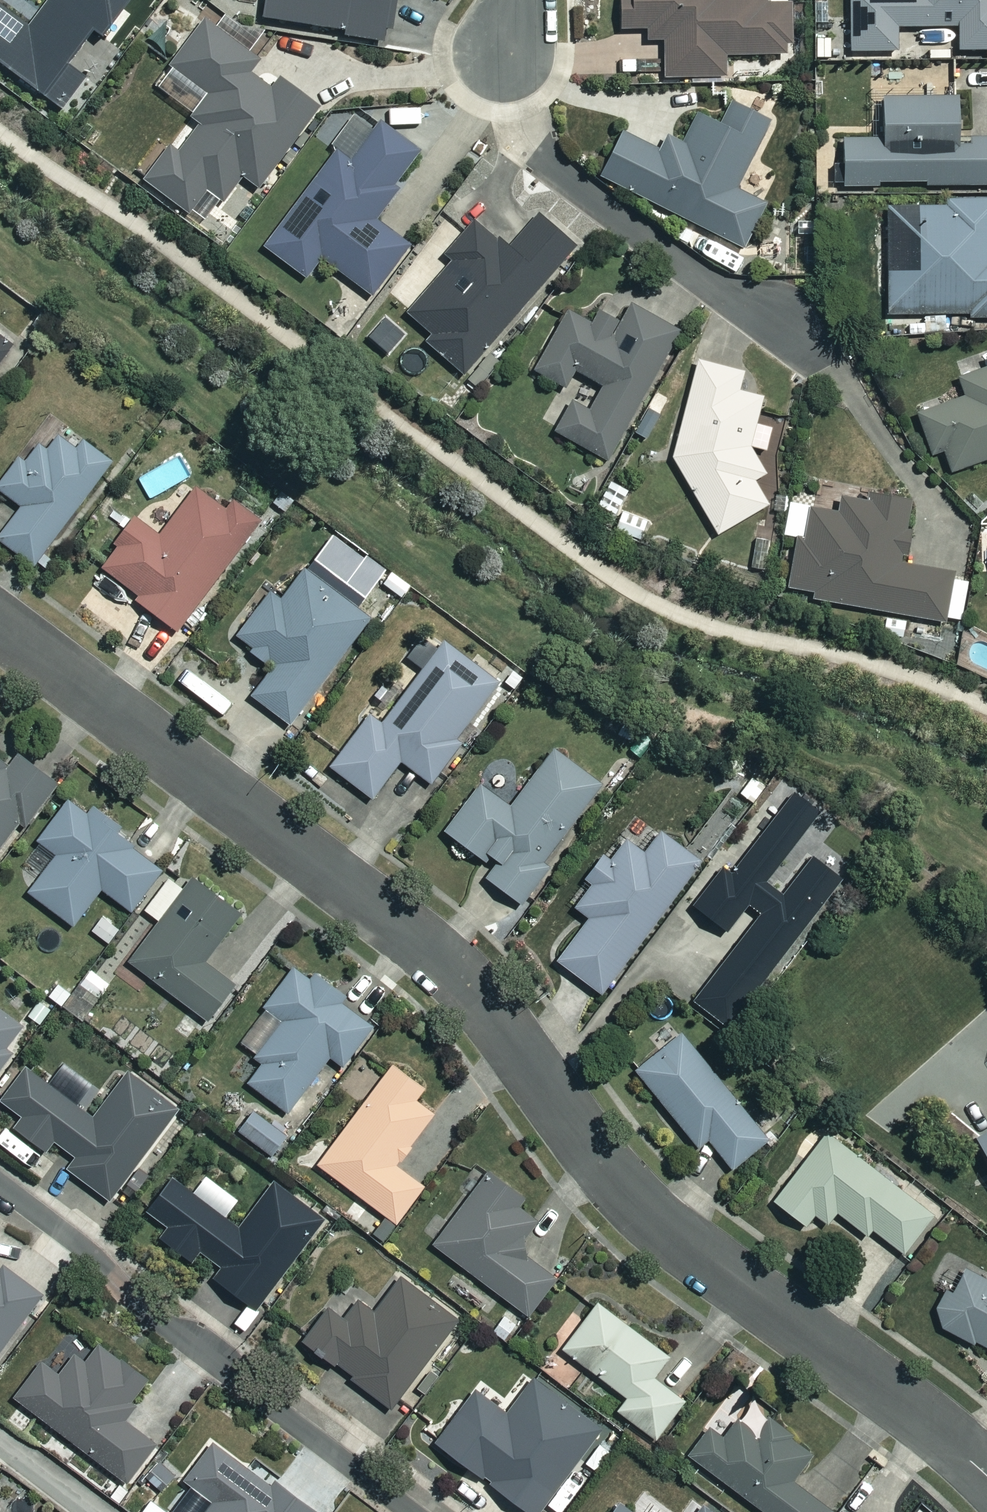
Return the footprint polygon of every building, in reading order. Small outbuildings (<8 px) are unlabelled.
[(0,5),(0,62),(51,100),(100,35),(108,41),(138,0),(57,0),(34,30),(0,5)] [(227,16),(240,0),(206,0),(227,16)] [(266,22),(394,44),(402,0),(270,0),(266,22)] [(628,33),(655,31),(656,44),(668,43),(670,81),(731,77),(730,59),(794,56),(791,7),(770,8),(770,0),(626,0),(628,33)] [(855,53),(902,53),(902,29),(964,29),(964,53),(986,53),(986,0),(855,0),(855,53)] [(264,63),(209,22),(175,68),(213,97),(196,119),(205,126),(183,155),(174,148),(148,182),(192,216),(212,189),(228,201),(245,178),(262,191),(323,110),(284,81),(276,92),(254,75),(264,63)] [(890,102),(890,141),(850,141),(850,187),(986,186),(986,141),(965,141),(965,101),(890,102)] [(773,125),(735,106),(724,127),(703,116),(688,146),(672,138),(664,154),(629,136),(607,179),(747,250),(769,206),(739,191),(773,125)] [(378,132),(358,118),(334,150),(339,155),(269,251),(309,281),(324,261),(375,298),(413,247),(377,221),(426,154),(384,124),(378,132)] [(951,200),(951,210),(891,210),(891,317),(986,317),(986,200),(951,200)] [(577,248),(542,217),(512,252),(478,223),(447,259),(453,265),(410,315),(435,336),(429,343),(466,376),(577,248)] [(683,334),(636,308),(625,328),(604,316),(598,327),(572,313),(539,374),(569,391),(579,373),(608,388),(592,416),(574,406),(559,434),(612,463),(683,334)] [(748,374),(703,362),(677,461),(723,537),(772,507),(757,484),(770,476),(754,450),(772,454),(778,431),(760,426),(767,400),(743,394),(748,374)] [(963,380),(970,399),(922,416),(938,457),(949,453),(956,474),(986,462),(986,372),(963,380)] [(83,455),(62,439),(50,455),(43,449),(29,467),(22,462),(0,490),(26,510),(2,541),(43,573),(121,469),(90,445),(83,455)] [(633,492),(614,483),(602,509),(621,518),(633,492)] [(229,514),(199,492),(164,539),(140,521),(104,569),(143,597),(140,602),(182,633),(263,524),(236,504),(229,514)] [(875,495),(873,505),(847,500),(845,514),(793,505),(788,538),(802,541),(792,591),(818,596),(817,601),(891,615),(886,642),(906,645),(911,617),(964,626),(973,579),(903,566),(915,502),(875,495)] [(373,621),(308,573),(285,603),(274,595),(239,642),(276,671),(255,699),(294,727),(373,621)] [(503,686),(448,645),(387,726),(374,717),(335,770),(376,801),(405,763),(434,785),(464,745),(460,743),(503,686)] [(607,788),(559,751),(514,810),(484,788),(449,834),(498,870),(490,880),(526,907),(562,860),(556,856),(607,788)] [(0,761),(0,855),(24,823),(31,828),(61,787),(21,758),(12,770),(0,761)] [(760,915),(693,1001),(728,1028),(842,880),(813,857),(782,896),(765,883),(820,812),(794,792),(730,874),(721,867),(692,905),(728,932),(748,906),(760,915)] [(94,818),(74,803),(42,843),(61,858),(33,894),(76,928),(106,891),(136,914),(169,872),(117,831),(120,827),(99,811),(94,818)] [(705,866),(665,835),(649,857),(632,843),(615,865),(608,860),(590,884),(596,889),(580,910),(595,921),(562,964),(605,996),(705,866)] [(190,893),(173,880),(148,914),(164,925),(134,965),(212,1025),(239,989),(208,965),(245,916),(200,881),(190,893)] [(379,1026),(302,966),(267,1010),(294,1031),(252,1085),(290,1115),(333,1061),(345,1070),(379,1026)] [(94,972),(67,1010),(86,1024),(113,986),(94,972)] [(11,1061),(7,1058),(29,1028),(0,1006),(0,1075),(11,1061)] [(770,1140),(681,1033),(634,1071),(699,1150),(708,1143),(732,1171),(770,1140)] [(428,1091),(397,1067),(322,1168),(400,1226),(427,1190),(398,1168),(437,1116),(419,1103),(428,1091)] [(98,1120),(29,1070),(4,1105),(25,1120),(18,1130),(50,1154),(57,1144),(79,1160),(71,1172),(113,1202),(179,1113),(130,1077),(98,1120)] [(292,1138),(257,1114),(243,1134),(278,1159),(292,1138)] [(973,1138),(986,1162),(986,1130),(973,1138)] [(939,1216),(831,1135),(779,1205),(808,1227),(817,1215),(832,1226),(840,1215),(870,1237),(874,1231),(908,1257),(939,1216)] [(546,1217),(492,1176),(438,1247),(531,1318),(558,1282),(519,1253),(546,1217)] [(241,1231),(176,1182),(150,1216),(171,1232),(165,1241),(194,1263),(202,1254),(224,1271),(217,1280),(259,1312),(327,1223),(276,1184),(241,1231)] [(0,1270),(0,1362),(47,1299),(7,1269),(4,1273),(0,1270)] [(971,1273),(959,1294),(952,1290),(940,1313),(946,1330),(986,1351),(986,1281),(971,1273)] [(459,1322),(402,1281),(378,1315),(361,1303),(347,1323),(331,1311),(307,1344),(357,1380),(355,1383),(395,1411),(459,1322)] [(672,1359),(601,1306),(567,1352),(631,1400),(622,1413),(660,1442),(688,1404),(657,1380),(672,1359)] [(153,1383),(104,1346),(89,1365),(79,1358),(64,1378),(46,1364),(18,1401),(131,1486),(160,1447),(125,1421),(153,1383)] [(537,1382),(510,1417),(479,1393),(440,1445),(530,1511),(544,1511),(603,1432),(537,1382)] [(776,1424),(763,1441),(740,1424),(726,1443),(712,1433),(693,1458),(765,1511),(835,1511),(797,1483),(818,1455),(776,1424)] [(216,1447),(183,1491),(188,1494),(174,1511),(316,1511),(277,1483),(273,1488),(216,1447)]
